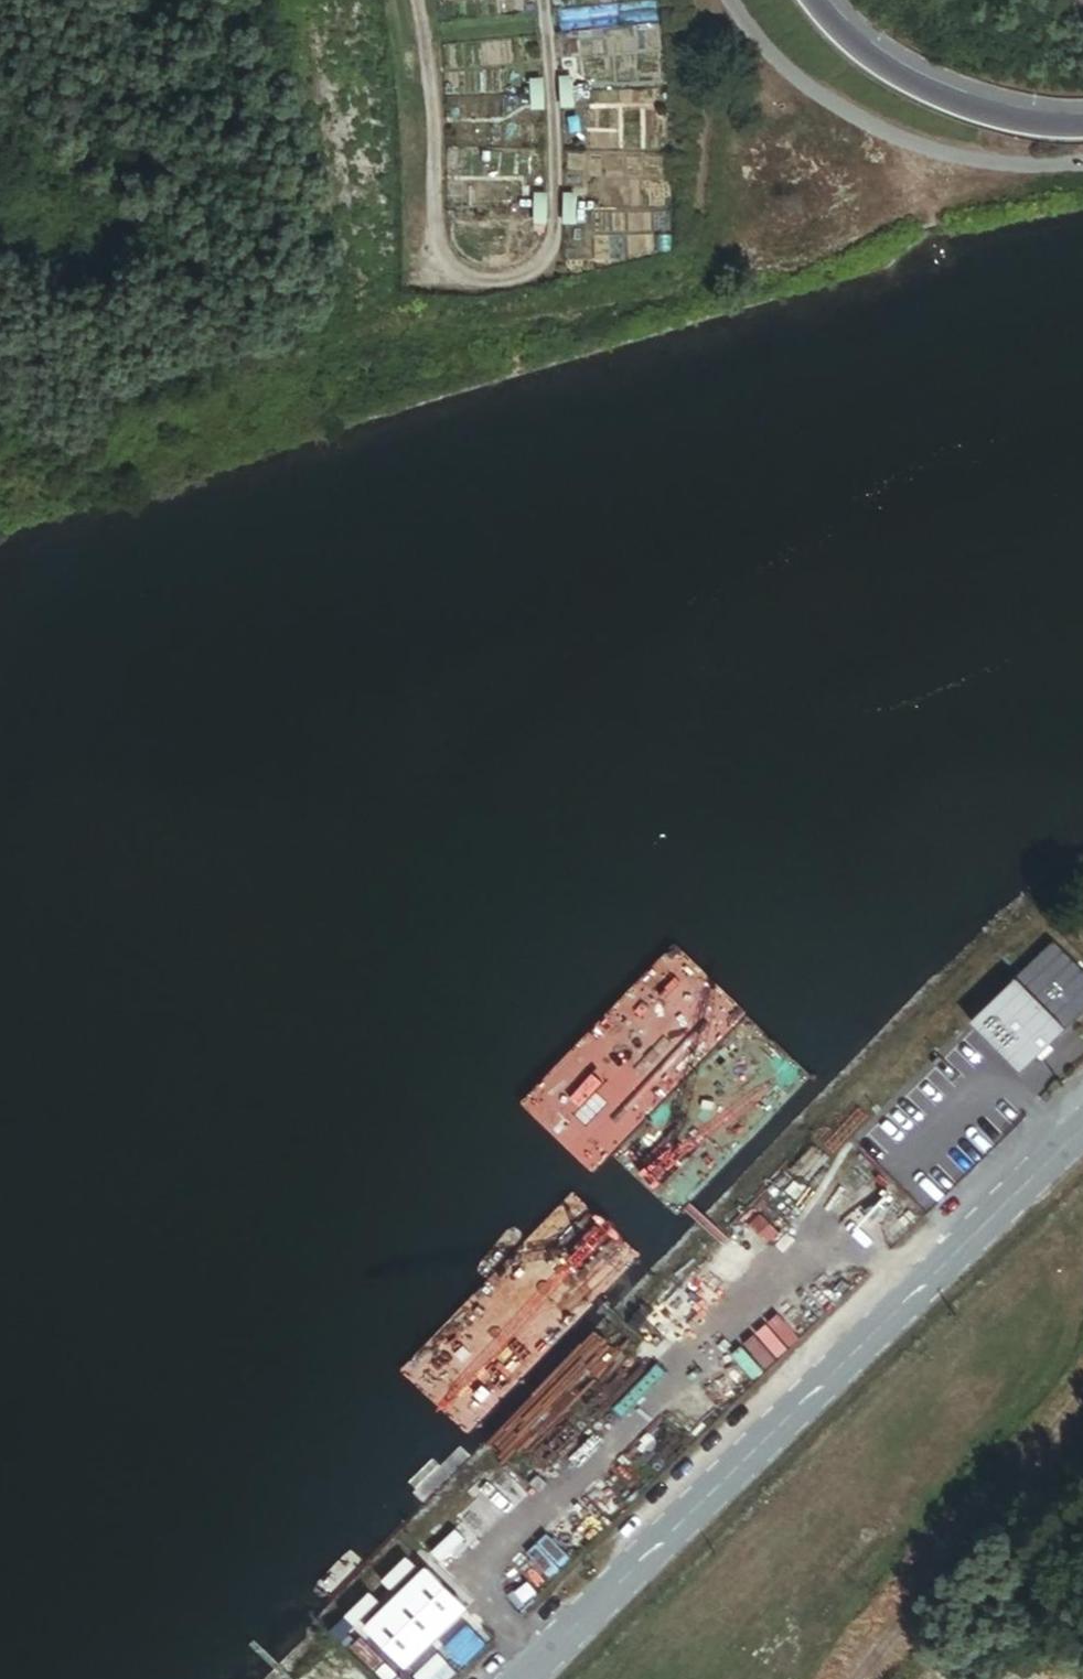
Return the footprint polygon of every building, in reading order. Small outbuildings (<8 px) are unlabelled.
[(574,80),(561,81),(562,106),(576,105),(574,80)] [(546,107),(546,82),(532,82),(533,108),(546,107)] [(549,222),(549,197),(536,196),(536,222),(549,222)] [(578,221),(579,197),(565,197),(565,221),(578,221)] [(1068,1028),(1020,978),(975,1020),(1024,1071),(1068,1028)] [(727,1375),(716,1364),(701,1378),(712,1389),(727,1375)] [(464,1606),(424,1565),(362,1625),(403,1666),(464,1606)]
